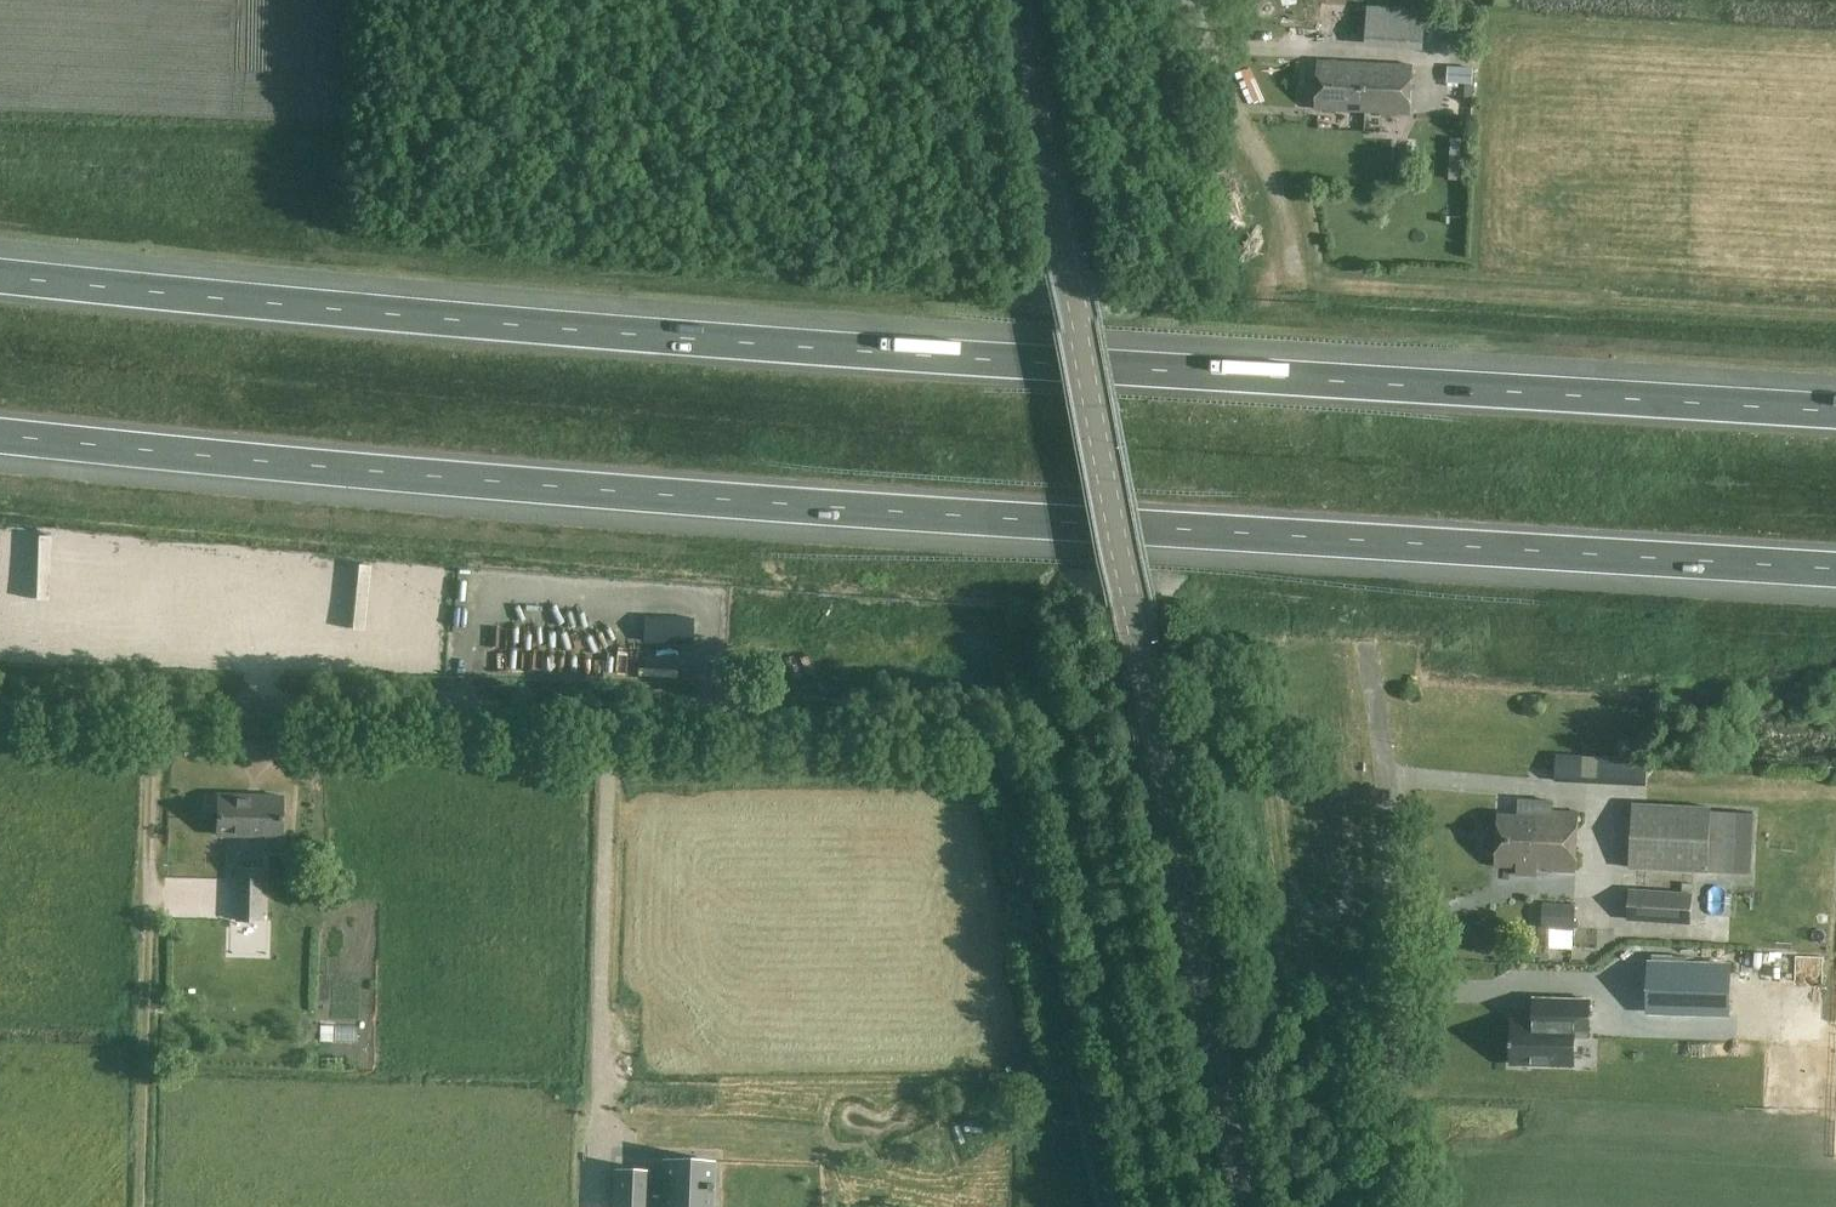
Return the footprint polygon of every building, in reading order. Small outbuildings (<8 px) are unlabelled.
[(1343,1),(1343,0),(1325,0),(1323,25),(1350,27),(1352,2),(1343,1)] [(1426,8),(1368,5),(1364,45),(1423,48),(1426,8)] [(1412,65),(1318,60),(1316,109),(1410,114),(1412,65)] [(1448,67),(1447,83),(1465,84),(1464,97),(1473,98),(1474,68),(1448,67)] [(179,287),(201,287),(202,274),(179,274),(179,287)] [(206,290),(228,289),(227,275),(205,276),(206,290)] [(644,642),(693,643),(695,617),(645,616),(644,642)] [(1646,760),(1602,758),(1601,783),(1645,785),(1646,760)] [(216,834),(282,836),(283,796),(217,794),(216,834)] [(1498,812),(1497,837),(1578,841),(1579,811),(1552,810),(1553,800),(1519,798),(1519,813),(1498,812)] [(1711,808),(1711,805),(1633,802),(1629,868),(1708,871),(1711,808)] [(1754,810),(1711,808),(1708,871),(1751,873),(1754,810)] [(1578,841),(1497,837),(1495,866),(1517,867),(1516,874),(1537,875),(1538,868),(1576,870),(1578,841)] [(262,920),(263,867),(236,866),(234,921),(262,920)] [(1628,891),(1627,919),(1690,923),(1692,894),(1628,891)] [(1568,910),(1568,920),(1596,921),(1597,894),(1546,892),(1545,909),(1568,910)] [(235,955),(266,954),(265,927),(234,928),(235,955)] [(1685,963),(1652,962),(1648,962),(1647,1012),(1729,1014),(1730,964),(1685,963)] [(1497,1050),(1560,1053),(1561,1024),(1576,1025),(1578,989),(1567,988),(1522,986),(1521,986),(1520,1007),(1499,1006),(1498,1026),(1496,1026),(1496,1031),(1498,1031),(1497,1050)] [(710,1188),(711,1188),(711,1181),(710,1181),(711,1161),(704,1161),(704,1160),(672,1159),(672,1160),(665,1159),(664,1178),(647,1177),(647,1171),(615,1169),(614,1206),(709,1206),(710,1188)]
